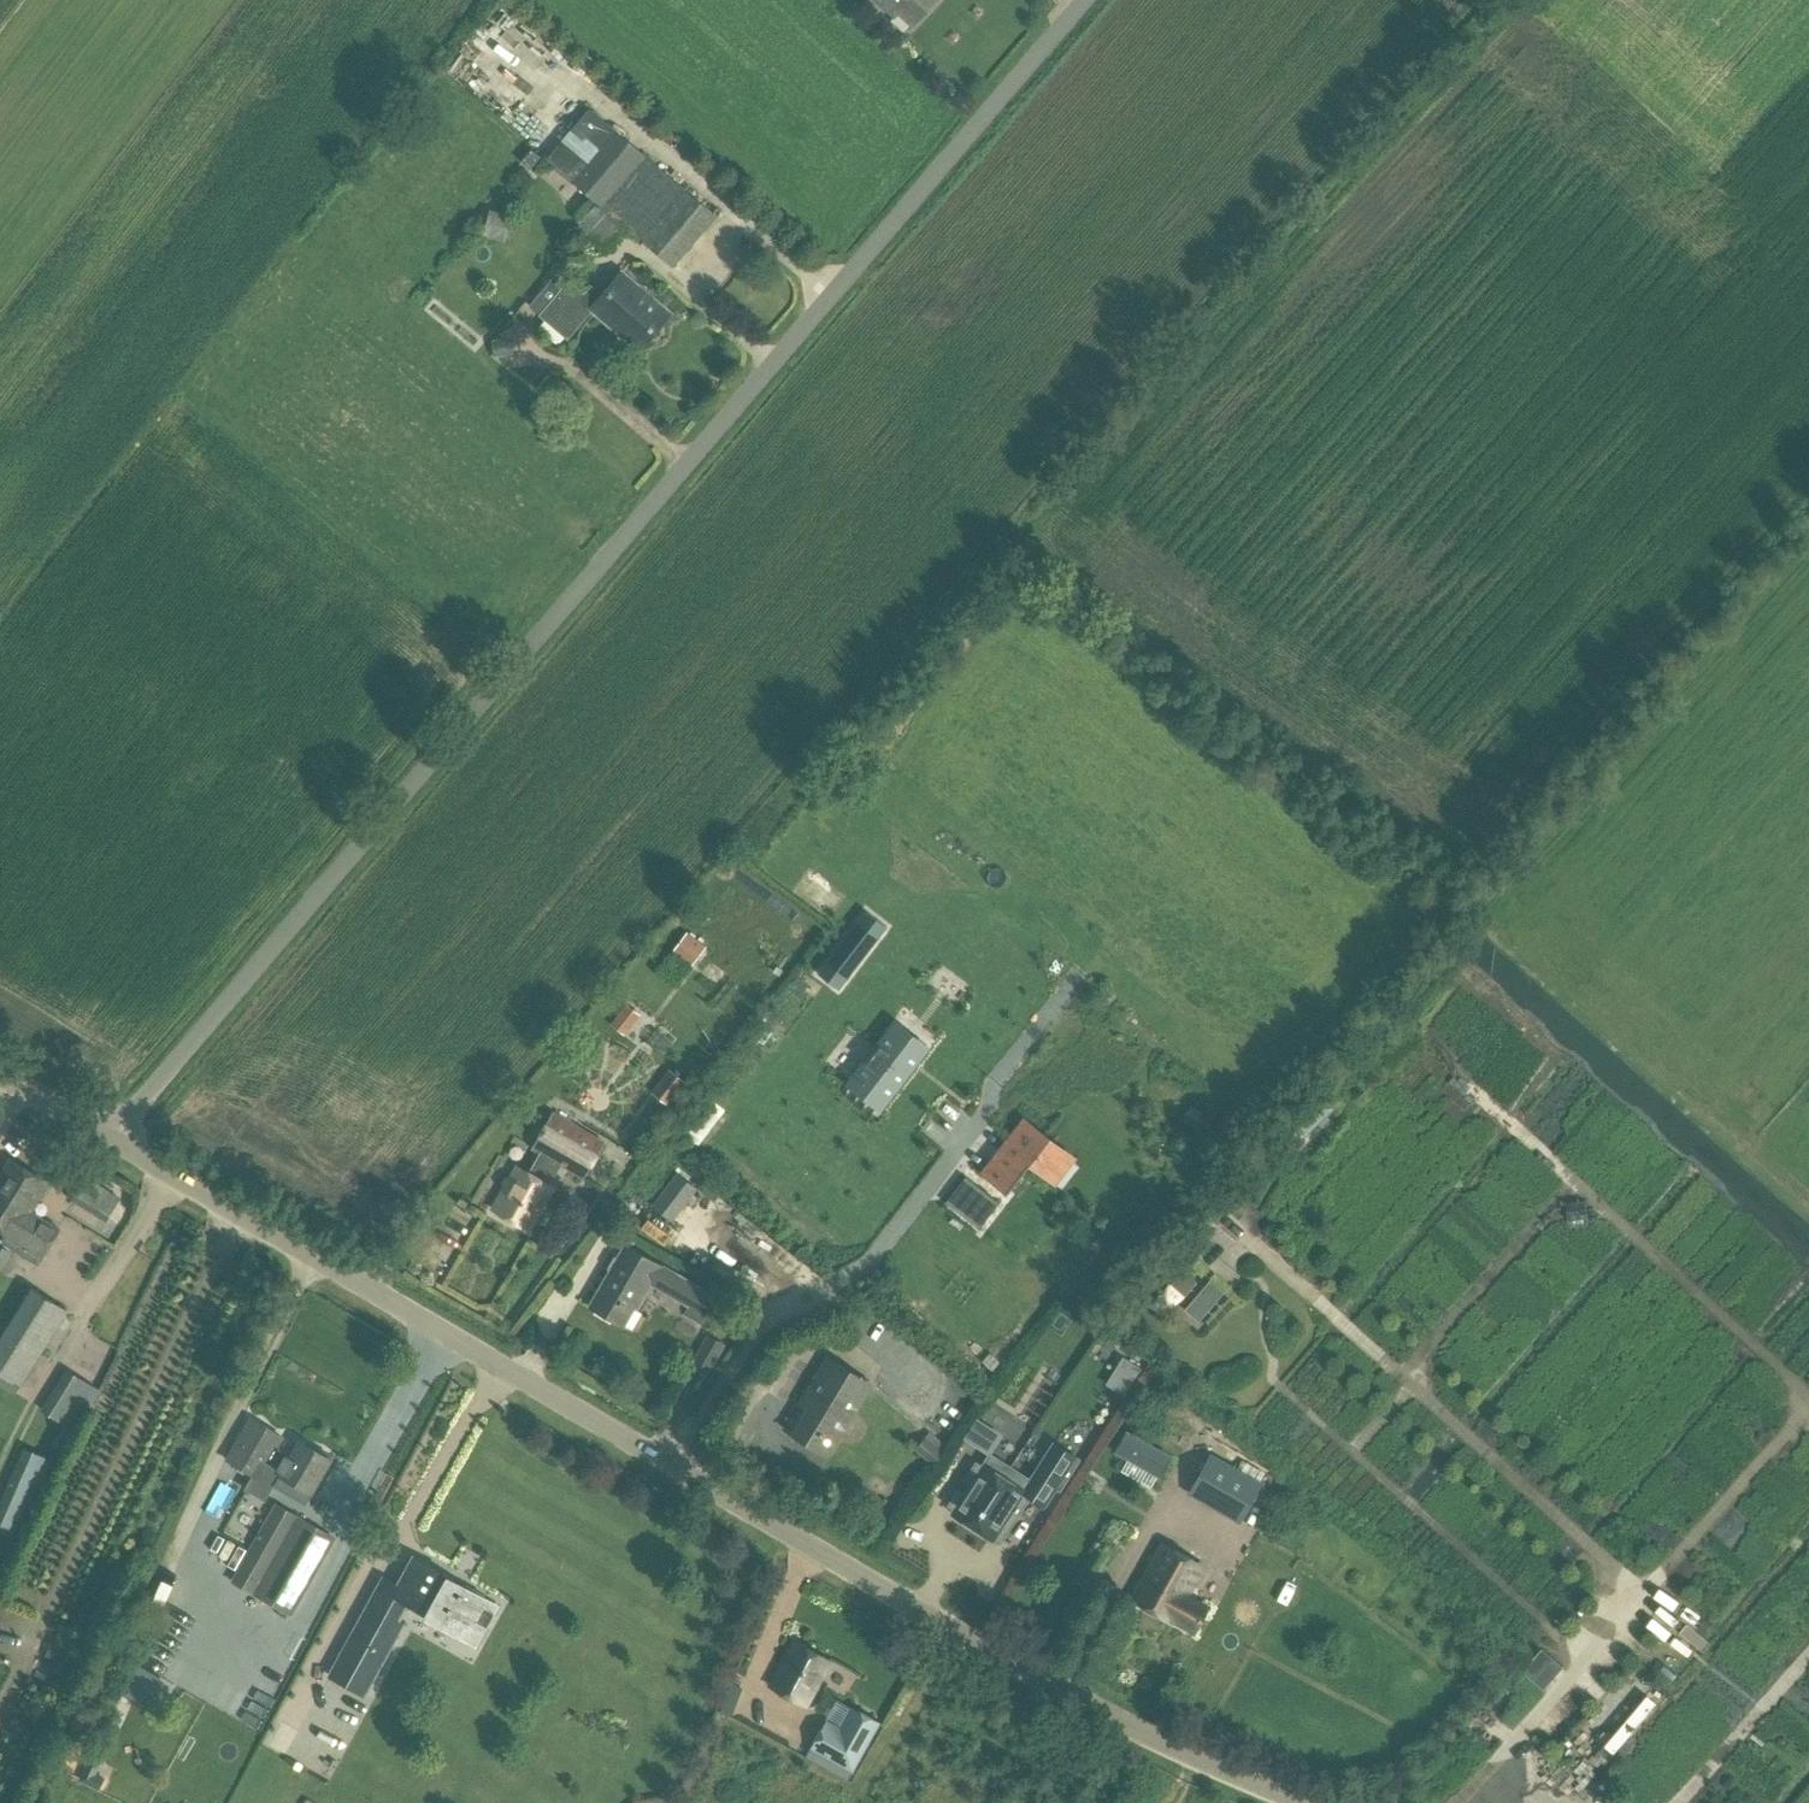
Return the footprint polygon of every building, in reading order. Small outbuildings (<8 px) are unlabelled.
[(896,16),(900,12),(914,25),(939,0),(878,0),(896,16)] [(613,131),(570,182),(632,240),(663,267),(709,216),(613,131)] [(556,275),(528,307),(539,316),(538,317),(567,342),(593,312),(638,351),(669,314),(622,274),(612,285),(603,277),(592,289),(590,288),(583,296),(567,283),(567,284),(556,275)] [(838,989),(886,926),(866,911),(818,973),(838,989)] [(672,951),(691,965),(706,946),(688,932),(672,951)] [(1281,973),(1290,980),(1306,962),(1298,955),(1281,973)] [(628,1005),(610,1026),(623,1036),(641,1016),(628,1005)] [(893,1030),(855,1079),(884,1102),(922,1052),(893,1030)] [(670,1070),(651,1094),(669,1108),(688,1083),(670,1070)] [(516,1166),(492,1211),(529,1231),(554,1186),(549,1184),(560,1162),(583,1175),(602,1139),(551,1112),(532,1147),(540,1152),(529,1173),(516,1166)] [(1181,1142),(1188,1130),(1169,1118),(1162,1130),(1181,1142)] [(1025,1123),(987,1172),(1009,1190),(1029,1164),(1051,1182),(1070,1158),(1025,1123)] [(5,1194),(18,1202),(27,1189),(41,1197),(50,1182),(10,1158),(0,1174),(0,1202),(5,1194)] [(679,1171),(654,1205),(673,1219),(698,1185),(679,1171)] [(0,1226),(0,1230),(6,1234),(1,1242),(37,1265),(60,1227),(32,1210),(41,1197),(27,1189),(18,1202),(5,1194),(0,1202),(0,1205),(10,1211),(0,1226)] [(580,1198),(568,1209),(574,1217),(541,1244),(554,1259),(600,1221),(580,1198)] [(720,1202),(706,1222),(723,1233),(737,1213),(720,1202)] [(10,1211),(0,1205),(0,1226),(10,1211)] [(625,1244),(589,1306),(624,1326),(648,1286),(687,1308),(683,1315),(700,1325),(717,1297),(718,1295),(701,1287),(660,1265),(625,1244)] [(10,1252),(0,1246),(0,1268),(10,1252)] [(1185,1297),(1197,1283),(1183,1271),(1171,1285),(1185,1297)] [(1211,1281),(1185,1310),(1199,1322),(1224,1293),(1211,1281)] [(0,1340),(0,1371),(21,1384),(68,1309),(33,1287),(0,1340)] [(709,1334),(694,1358),(711,1369),(726,1345),(709,1334)] [(829,1358),(786,1428),(829,1454),(872,1384),(829,1358)] [(1137,1397),(1154,1372),(1136,1359),(1119,1384),(1137,1397)] [(63,1370),(39,1411),(68,1427),(91,1386),(63,1370)] [(0,1371),(0,1383),(16,1393),(21,1384),(0,1371)] [(251,1416),(226,1459),(260,1478),(268,1465),(311,1491),(331,1458),(301,1440),(299,1443),(251,1416)] [(981,1424),(968,1442),(978,1449),(991,1430),(981,1424)] [(929,1433),(914,1451),(935,1466),(949,1449),(929,1433)] [(1171,1460),(1127,1436),(1116,1456),(1128,1462),(1158,1479),(1160,1480),(1171,1460)] [(1009,1469),(973,1526),(994,1540),(997,1536),(1002,1539),(1011,1525),(1006,1522),(1015,1507),(1021,1511),(1029,1498),(1042,1507),(1060,1479),(1064,1481),(1077,1461),(1053,1446),(1030,1482),(1009,1469)] [(0,1507),(0,1520),(20,1529),(50,1460),(26,1449),(0,1507)] [(957,1491),(947,1507),(953,1511),(952,1513),(973,1526),(1009,1469),(988,1456),(978,1472),(972,1469),(963,1483),(968,1486),(963,1495),(957,1491)] [(1212,1458),(1191,1494),(1241,1523),(1262,1487),(1212,1458)] [(275,1504),(231,1581),(293,1616),(336,1539),(322,1531),(275,1504)] [(1162,1543),(1132,1598),(1194,1631),(1208,1606),(1188,1595),(1204,1566),(1162,1543)] [(382,1580),(331,1673),(365,1692),(404,1622),(399,1620),(407,1606),(475,1644),(495,1608),(484,1602),(486,1598),(465,1586),(463,1590),(448,1582),(450,1579),(414,1559),(398,1589),(382,1580)] [(10,1590),(15,1576),(0,1572),(0,1587),(10,1590)] [(794,1641),(771,1684),(808,1703),(831,1660),(794,1641)] [(1540,1647),(1521,1669),(1542,1688),(1561,1665),(1540,1647)] [(829,1719),(814,1748),(855,1770),(881,1721),(852,1705),(841,1726),(829,1719)] [(1511,1778),(1502,1787),(1520,1802),(1538,1802),(1511,1778)]
